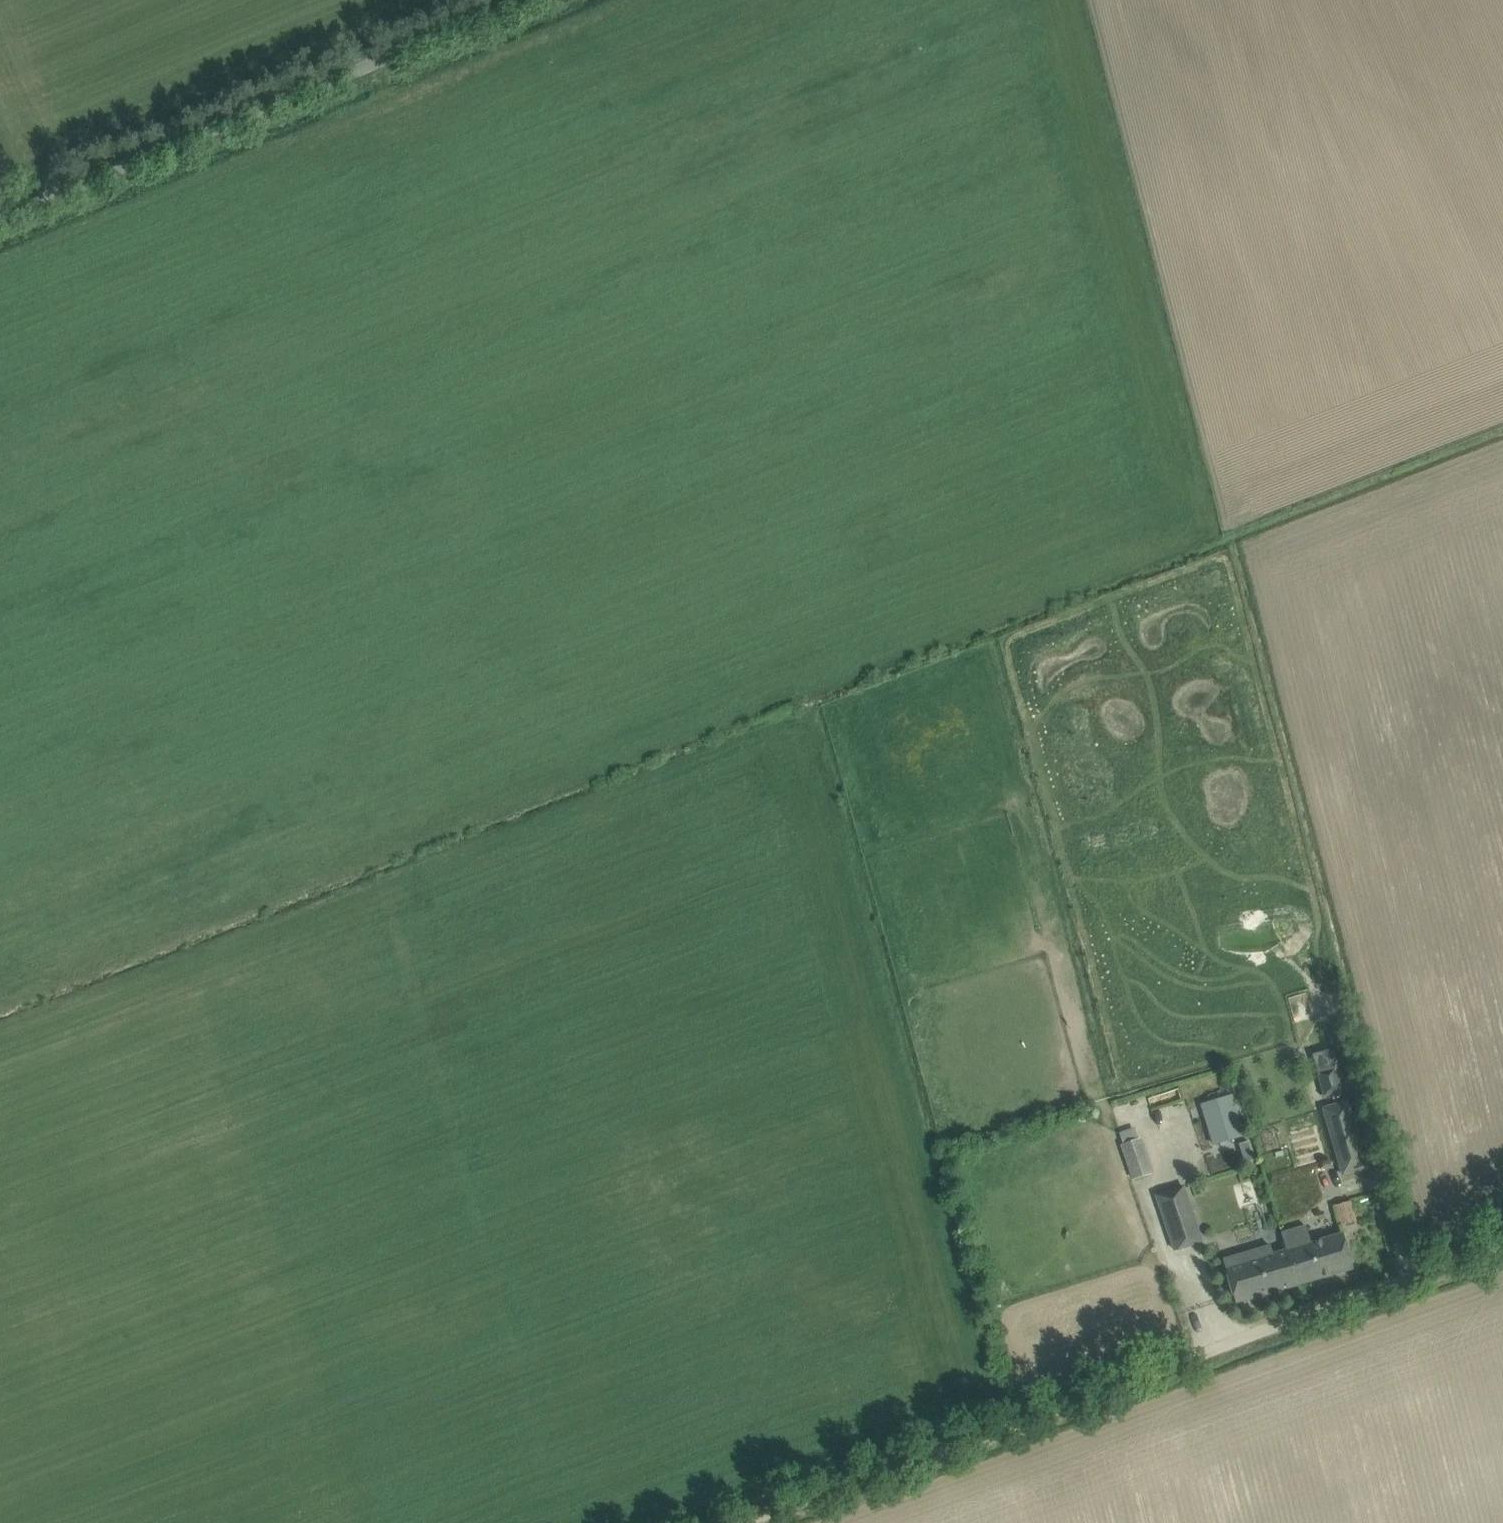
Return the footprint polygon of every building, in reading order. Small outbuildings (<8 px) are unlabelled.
[(1341,1093),(1333,1067),(1315,1072),(1322,1099),(1341,1093)] [(1231,1097),(1202,1106),(1214,1145),(1243,1136),(1231,1097)] [(1368,1172),(1347,1102),(1320,1110),(1341,1179),(1368,1172)] [(1152,1175),(1144,1151),(1140,1138),(1123,1144),(1120,1145),(1124,1157),(1132,1182),(1152,1175)] [(1202,1243),(1183,1187),(1154,1196),(1172,1253),(1202,1243)] [(1350,1203),(1336,1206),(1341,1226),(1356,1222),(1355,1222),(1350,1203)] [(1311,1243),(1306,1227),(1282,1234),(1287,1249),(1273,1253),(1271,1247),(1247,1254),(1249,1260),(1225,1267),(1230,1284),(1235,1303),(1297,1285),(1353,1269),(1343,1234),(1324,1240),(1311,1243)]
